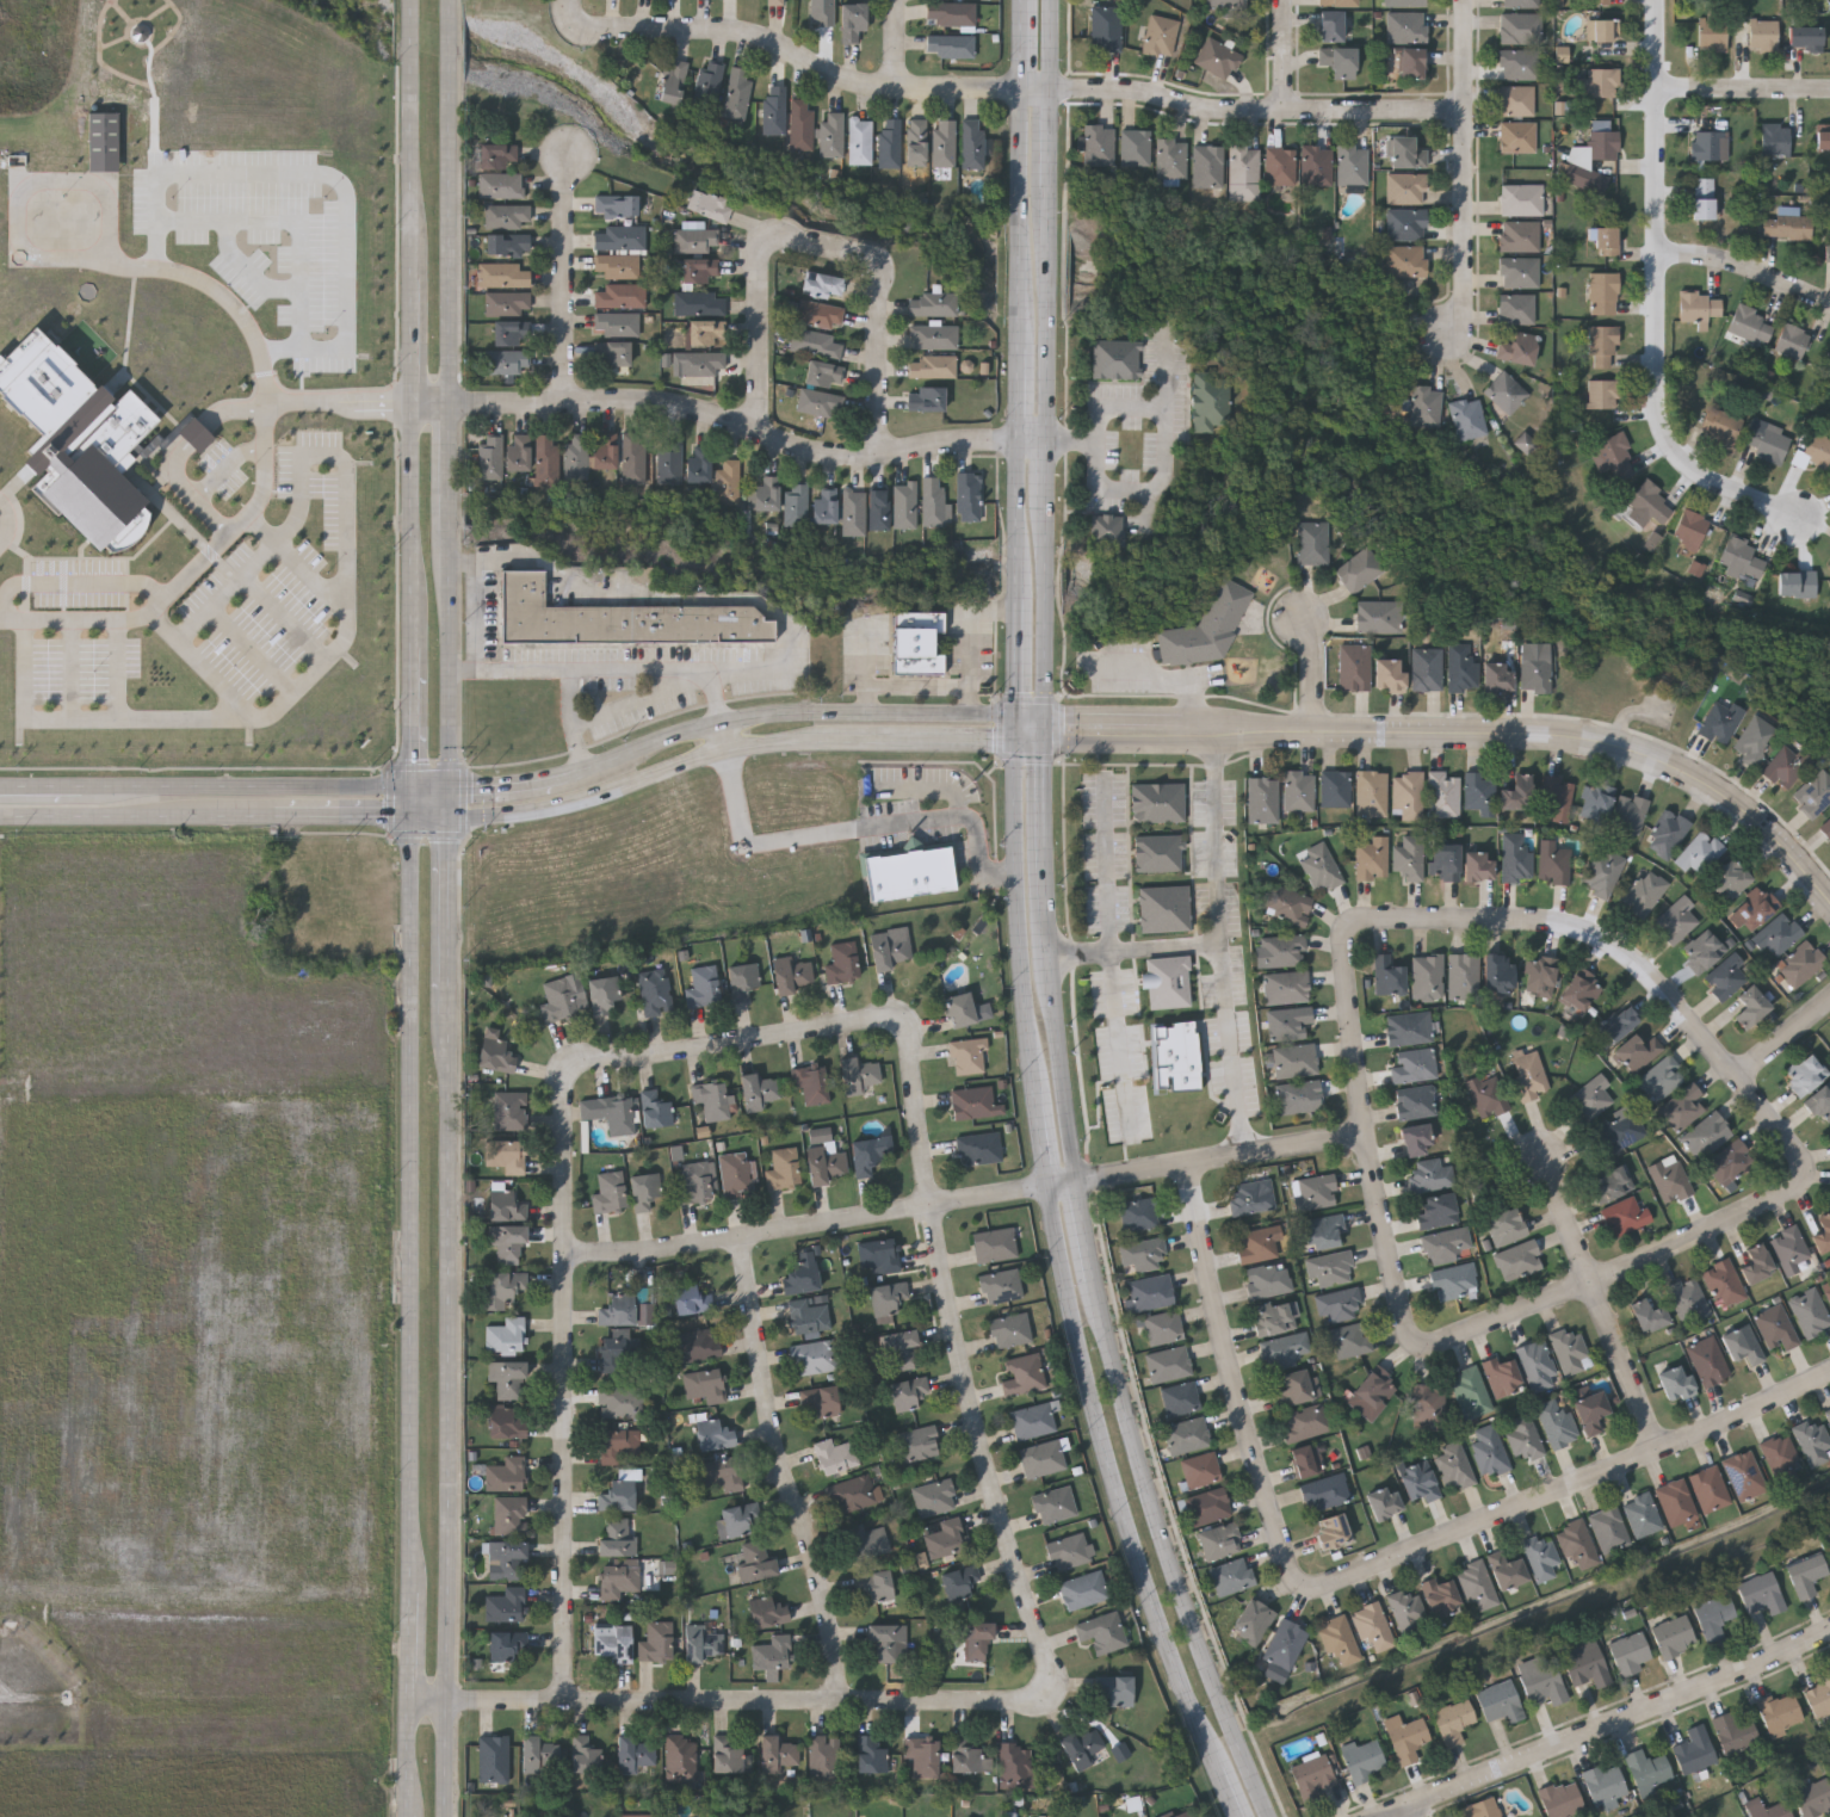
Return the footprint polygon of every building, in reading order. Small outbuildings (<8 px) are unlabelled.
[(810,26),(810,0),(831,0),(831,26),(810,26)] [(1207,8),(1222,8),(1222,18),(1238,17),(1238,10),(1246,9),(1246,0),(1207,0),(1207,8)] [(1542,8),(1541,0),(1503,0),(1503,9),(1542,8)] [(865,4),(865,31),(857,31),(857,43),(840,43),(840,4),(865,4)] [(973,25),(925,25),(925,4),(973,4),(973,25)] [(1089,51),(1089,5),(1119,5),(1119,51),(1089,51)] [(1318,10),(1342,10),(1342,41),(1318,41),(1318,10)] [(1385,12),(1424,12),(1424,42),(1385,42),(1385,12)] [(1170,56),(1140,51),(1148,13),(1177,19),(1170,56)] [(1498,44),(1498,13),(1540,13),(1540,44),(1498,44)] [(1584,39),(1584,18),(1616,18),(1616,39),(1584,39)] [(1698,49),(1698,18),(1725,18),(1725,49),(1698,49)] [(1776,18),(1776,48),(1748,48),(1748,18),(1776,18)] [(1820,45),(1787,45),(1787,25),(1820,25),(1820,45)] [(1241,55),(1226,81),(1192,61),(1206,35),(1241,55)] [(973,57),(926,57),(926,36),(973,36),(973,57)] [(1330,79),(1330,64),(1316,64),(1316,47),(1354,47),(1354,79),(1330,79)] [(1422,48),(1422,79),(1399,79),(1399,48),(1422,48)] [(1538,49),(1538,79),(1498,79),(1498,49),(1538,49)] [(686,62),(679,104),(657,100),(666,58),(686,62)] [(693,106),(699,61),(721,64),(715,110),(693,106)] [(744,120),(723,118),(728,67),(749,69),(744,120)] [(1616,95),(1583,95),(1583,67),(1616,67),(1616,95)] [(784,86),(784,135),(763,135),(763,86),(784,86)] [(1533,116),(1497,116),(1497,86),(1533,86),(1533,116)] [(806,100),(806,110),(811,110),(811,152),(790,152),(790,100),(806,100)] [(818,122),(826,122),(826,112),(842,112),(842,157),(818,157),(818,122)] [(90,113),(90,172),(120,172),(119,113),(90,113)] [(848,165),(848,118),(870,118),(870,165),(848,165)] [(878,168),(878,118),(898,118),(898,168),(878,168)] [(960,168),(960,118),(983,119),(982,168),(960,168)] [(905,166),(905,119),(925,119),(925,166),(905,166)] [(954,167),(931,167),(931,119),(954,119),(954,167)] [(1534,153),(1498,153),(1498,120),(1534,120),(1534,153)] [(1787,122),(1787,154),(1760,154),(1760,122),(1787,122)] [(1082,163),(1082,123),(1112,123),(1112,163),(1082,163)] [(1119,165),(1119,128),(1149,128),(1149,165),(1119,165)] [(1619,132),(1614,160),(1589,156),(1587,167),(1607,169),(1603,191),(1556,184),(1559,161),(1566,162),(1569,153),(1570,144),(1585,147),(1589,128),(1619,132)] [(1816,129),(1829,129),(1829,148),(1816,148),(1816,129)] [(1689,157),(1689,130),(1721,130),(1721,157),(1689,157)] [(1390,167),(1390,135),(1414,135),(1414,148),(1426,148),(1426,167),(1390,167)] [(1185,177),(1155,177),(1155,137),(1185,137),(1185,177)] [(515,143),(515,168),(478,168),(478,143),(515,143)] [(1222,144),(1222,187),(1191,187),(1191,144),(1222,144)] [(1257,184),(1228,184),(1228,144),(1257,144),(1257,184)] [(1365,144),(1365,184),(1336,184),(1336,144),(1365,144)] [(1265,184),(1265,146),(1292,146),(1292,184),(1265,184)] [(1300,146),(1329,146),(1329,184),(1300,184),(1300,146)] [(477,198),(477,173),(521,173),(521,198),(477,198)] [(1385,173),(1424,173),(1424,203),(1385,203),(1385,173)] [(1712,177),(1712,217),(1690,217),(1690,177),(1712,177)] [(1498,214),(1498,184),(1541,184),(1541,214),(1498,214)] [(684,209),(691,189),(732,204),(725,223),(684,209)] [(636,194),(636,217),(593,217),(593,194),(636,194)] [(483,228),(483,205),(528,205),(528,228),(483,228)] [(1423,209),(1423,240),(1386,240),(1386,209),(1423,209)] [(1810,236),(1761,236),(1761,214),(1810,215),(1810,236)] [(1498,251),(1498,221),(1538,221),(1538,251),(1498,251)] [(643,225),(643,248),(593,248),(593,230),(602,230),(602,225),(643,225)] [(1593,227),(1616,227),(1616,255),(1593,255),(1593,227)] [(718,229),(718,252),(673,252),(673,229),(718,229)] [(528,235),(528,255),(483,255),(483,235),(528,235)] [(1384,276),(1384,246),(1426,246),(1426,276),(1384,276)] [(594,278),(594,255),(637,255),(637,278),(594,278)] [(1498,288),(1498,257),(1538,257),(1538,288),(1498,288)] [(679,283),(679,260),(717,260),(717,283),(679,283)] [(527,288),(478,288),(478,264),(527,264),(527,288)] [(799,293),(803,271),(842,278),(839,301),(799,293)] [(1588,271),(1616,271),(1616,313),(1588,313),(1588,271)] [(643,284),(643,308),(593,308),(593,290),(601,290),(601,284),(643,284)] [(483,315),(483,292),(528,292),(528,315),(483,315)] [(715,292),(715,297),(724,297),(724,315),(673,315),(673,292),(715,292)] [(1533,293),(1533,322),(1497,322),(1497,293),(1533,293)] [(1678,320),(1678,293),(1720,293),(1720,320),(1678,320)] [(954,295),(954,316),(908,316),(908,295),(954,295)] [(840,329),(795,323),(797,301),(842,307),(840,329)] [(1764,344),(1726,329),(1737,302),(1763,313),(1761,320),(1772,325),(1764,344)] [(594,314),(637,314),(637,335),(594,335),(594,314)] [(687,321),(716,321),(716,345),(687,345),(687,321)] [(527,346),(490,346),(490,322),(527,322),(527,346)] [(1773,350),(1782,322),(1809,330),(1799,358),(1773,350)] [(956,325),(956,350),(908,350),(908,325),(956,325)] [(1616,325),(1616,353),(1587,353),(1587,325),(1616,325)] [(42,433),(0,390),(0,362),(37,327),(112,403),(128,389),(160,421),(129,451),(135,457),(118,472),(149,503),(142,509),(147,514),(143,526),(138,537),(130,545),(119,550),(107,552),(103,548),(98,552),(58,512),(55,515),(29,488),(37,480),(20,463),(29,455),(24,450),(42,433)] [(1498,340),(1511,342),(1514,330),(1537,335),(1531,366),(1494,359),(1498,340)] [(839,358),(789,353),(791,332),(841,336),(839,358)] [(1090,379),(1092,339),(1139,340),(1138,381),(1090,379)] [(627,342),(627,366),(593,366),(593,342),(627,342)] [(486,373),(486,351),(528,351),(528,373),(486,373)] [(679,353),(723,353),(723,376),(679,376),(679,353)] [(954,357),(954,378),(908,378),(908,357),(954,357)] [(960,369),(970,375),(976,364),(966,359),(960,369)] [(803,383),(806,360),(843,366),(840,389),(803,383)] [(1528,394),(1507,415),(1482,390),(1502,370),(1528,394)] [(1212,433),(1191,433),(1192,377),(1229,377),(1228,426),(1212,426),(1212,433)] [(1587,379),(1616,379),(1616,408),(1587,408),(1587,379)] [(1439,388),(1439,426),(1409,426),(1410,387),(1439,388)] [(944,412),(908,412),(908,390),(915,390),(915,388),(944,388),(944,412)] [(796,415),(797,393),(840,393),(839,416),(796,415)] [(1486,434),(1457,441),(1447,403),(1477,396),(1486,434)] [(1699,433),(1711,406),(1743,420),(1731,447),(1699,433)] [(179,432),(200,454),(216,439),(196,417),(179,432)] [(1788,435),(1780,465),(1742,455),(1749,425),(1788,435)] [(1515,444),(1529,456),(1539,445),(1525,432),(1515,444)] [(1637,471),(1607,487),(1587,447),(1616,432),(1637,471)] [(1816,432),(1829,439),(1829,472),(1803,458),(1816,432)] [(526,434),(526,478),(506,478),(506,434),(526,434)] [(614,434),(614,470),(591,470),(591,434),(614,434)] [(620,434),(638,434),(638,445),(645,445),(645,486),(620,486),(620,434)] [(477,481),(477,435),(500,435),(500,481),(477,481)] [(532,435),(551,435),(551,446),(556,446),(556,487),(532,487),(532,435)] [(586,435),(586,481),(563,481),(563,435),(586,435)] [(679,439),(679,484),(660,484),(660,439),(679,439)] [(687,483),(687,449),(709,449),(709,483),(687,483)] [(737,505),(713,505),(713,470),(722,470),(722,461),(737,461),(737,505)] [(954,474),(979,474),(979,521),(954,521),(954,474)] [(777,477),(777,512),(747,511),(748,488),(759,488),(760,476),(777,477)] [(921,526),(921,477),(940,477),(940,488),(944,488),(944,526),(921,526)] [(1624,502),(1642,480),(1675,506),(1659,525),(1650,517),(1640,527),(1625,515),(1631,507),(1624,502)] [(915,483),(915,530),(892,530),(892,483),(915,483)] [(805,526),(784,526),(784,484),(805,484),(805,526)] [(835,525),(810,525),(810,499),(817,499),(817,489),(835,489),(835,525)] [(886,530),(866,530),(866,490),(886,490),(886,530)] [(863,536),(841,536),(841,492),(863,492),(863,536)] [(1693,550),(1669,537),(1686,507),(1710,521),(1693,550)] [(1120,515),(1120,549),(1089,549),(1089,515),(1120,515)] [(1327,523),(1327,564),(1297,564),(1297,523),(1327,523)] [(1755,544),(1751,555),(1764,560),(1756,581),(1715,567),(1727,534),(1755,544)] [(1384,570),(1350,595),(1333,571),(1366,546),(1384,570)] [(1776,570),(1814,570),(1814,595),(1776,595),(1776,570)] [(544,608),(759,608),(759,622),(773,622),(773,645),(500,645),(500,573),(544,573),(544,608)] [(1222,659),(1161,667),(1156,630),(1197,625),(1223,576),(1251,592),(1231,631),(1235,634),(1222,659)] [(1399,634),(1354,634),(1354,601),(1399,601),(1399,634)] [(944,676),(892,676),(892,612),(944,612),(944,634),(934,634),(934,655),(944,655),(944,676)] [(1478,661),(1478,692),(1448,692),(1448,644),(1469,644),(1469,661),(1478,661)] [(1370,691),(1339,691),(1339,645),(1370,645),(1370,691)] [(1412,691),(1412,650),(1441,650),(1441,691),(1412,691)] [(1550,692),(1520,692),(1520,655),(1550,655),(1550,692)] [(1403,692),(1375,692),(1375,660),(1403,660),(1403,692)] [(1483,692),(1483,666),(1513,666),(1513,692),(1483,692)] [(1731,704),(1744,711),(1725,748),(1696,734),(1713,702),(1727,709),(1731,704)] [(1730,752),(1754,716),(1779,731),(1755,768),(1730,752)] [(1761,773),(1787,741),(1812,761),(1786,793),(1761,773)] [(1822,770),(1829,778),(1829,803),(1811,821),(1791,798),(1822,770)] [(1349,772),(1349,808),(1321,808),(1321,772),(1349,772)] [(1355,817),(1355,772),(1386,772),(1386,817),(1355,817)] [(1458,817),(1429,817),(1429,772),(1446,772),(1446,777),(1458,777),(1458,817)] [(1313,773),(1313,812),(1284,812),(1284,773),(1313,773)] [(1422,821),(1399,821),(1399,810),(1392,810),(1392,773),(1422,773),(1422,821)] [(1465,812),(1465,773),(1494,773),(1494,812),(1465,812)] [(1531,774),(1531,810),(1498,810),(1498,790),(1513,790),(1513,774),(1531,774)] [(1552,815),(1538,812),(1544,777),(1575,781),(1566,823),(1552,821),(1552,815)] [(1248,824),(1248,779),(1278,779),(1278,824),(1248,824)] [(1576,815),(1589,783),(1615,793),(1601,826),(1576,815)] [(1186,785),(1186,822),(1133,822),(1133,785),(1186,785)] [(1638,841),(1608,834),(1619,793),(1647,801),(1638,841)] [(1689,821),(1671,859),(1645,847),(1663,809),(1689,821)] [(1819,829),(1829,818),(1829,840),(1819,829)] [(1674,861),(1701,829),(1724,848),(1698,880),(1674,861)] [(1532,883),(1502,883),(1502,834),(1523,834),(1523,849),(1532,849),(1532,883)] [(866,876),(860,877),(857,854),(902,847),(910,836),(922,845),(953,840),(958,877),(953,877),(956,890),(870,903),(866,876)] [(1182,836),(1182,872),(1136,872),(1136,836),(1182,836)] [(1404,882),(1404,873),(1392,873),(1392,847),(1402,847),(1402,836),(1422,836),(1422,882),(1404,882)] [(1371,843),(1371,838),(1385,838),(1386,878),(1355,878),(1355,843),(1371,843)] [(1569,848),(1568,884),(1538,884),(1539,840),(1557,841),(1557,847),(1569,848)] [(1317,895),(1297,853),(1322,841),(1342,882),(1317,895)] [(1432,845),(1458,845),(1458,882),(1432,882),(1432,845)] [(1626,859),(1607,897),(1581,884),(1600,846),(1626,859)] [(1494,882),(1464,882),(1464,854),(1494,854),(1494,882)] [(1726,903),(1706,880),(1733,857),(1754,880),(1726,903)] [(1647,919),(1622,906),(1642,867),(1667,880),(1647,919)] [(1779,906),(1752,932),(1732,910),(1757,884),(1779,906)] [(1139,886),(1191,886),(1191,932),(1140,933),(1139,886)] [(1312,898),(1303,928),(1266,915),(1275,886),(1312,898)] [(1699,921),(1673,947),(1651,925),(1682,895),(1694,907),(1689,911),(1699,921)] [(1803,934),(1772,962),(1752,939),(1782,911),(1803,934)] [(891,969),(874,970),(871,929),(908,926),(910,959),(890,960),(891,969)] [(1729,951),(1709,928),(1684,949),(1693,959),(1687,963),(1699,977),(1729,951)] [(1304,935),(1304,968),(1261,968),(1261,935),(1304,935)] [(1797,990),(1775,969),(1804,939),(1826,960),(1797,990)] [(833,963),(831,943),(855,940),(859,978),(827,982),(824,964),(833,963)] [(1721,1002),(1702,981),(1733,953),(1743,964),(1738,968),(1748,979),(1721,1002)] [(795,993),(777,994),(773,956),(796,954),(796,960),(811,959),(814,983),(793,984),(795,993)] [(1404,996),(1373,996),(1373,954),(1390,954),(1390,968),(1404,968),(1404,996)] [(1514,993),(1484,993),(1484,954),(1507,954),(1507,965),(1514,965),(1514,993)] [(1411,956),(1441,956),(1441,1000),(1411,1000),(1411,956)] [(1478,956),(1478,1001),(1447,1001),(1447,956),(1478,956)] [(1189,957),(1193,1007),(1148,1009),(1145,959),(1189,957)] [(1554,958),(1553,997),(1523,996),(1525,957),(1554,958)] [(728,965),(758,962),(760,985),(747,987),(749,1000),(732,1001),(728,965)] [(722,1001),(687,1007),(685,989),(698,987),(694,968),(716,964),(722,1001)] [(1560,1002),(1576,968),(1601,979),(1585,1014),(1560,1002)] [(642,1014),(642,970),(670,970),(670,1014),(642,1014)] [(1306,971),(1309,1002),(1265,1005),(1263,975),(1306,971)] [(540,1003),(548,1002),(543,981),(569,975),(576,1014),(544,1021),(540,1003)] [(613,1013),(594,1016),(588,979),(618,975),(623,1001),(611,1003),(613,1013)] [(1743,1008),(1735,999),(1751,985),(1770,1008),(1744,1031),(1732,1016),(1743,1008)] [(991,1018),(951,1026),(946,995),(969,991),(971,1006),(989,1002),(991,1018)] [(1640,1022),(1610,1045),(1597,1027),(1626,1005),(1640,1022)] [(1303,1026),(1304,1039),(1269,1043),(1267,1011),(1310,1007),(1312,1025),(1303,1026)] [(1385,1015),(1429,1013),(1430,1044),(1386,1046),(1385,1015)] [(1200,1089),(1198,1022),(1173,1023),(1173,1025),(1151,1026),(1153,1060),(1154,1060),(1156,1090),(1171,1089),(1171,1090),(1200,1089)] [(519,1056),(505,1076),(476,1057),(491,1034),(506,1044),(503,1046),(519,1056)] [(956,1076),(948,1043),(985,1034),(988,1047),(982,1050),(985,1070),(956,1076)] [(1633,1076),(1613,1052),(1634,1036),(1643,1045),(1652,1037),(1663,1050),(1633,1076)] [(1272,1049),(1315,1046),(1316,1076),(1274,1079),(1272,1049)] [(1435,1080),(1392,1084),(1387,1055),(1432,1049),(1435,1080)] [(1510,1056),(1538,1050),(1547,1096),(1521,1101),(1510,1056)] [(1829,1075),(1799,1099),(1780,1077),(1810,1052),(1829,1075)] [(861,1084),(863,1092),(843,1095),(837,1058),(855,1056),(857,1063),(878,1059),(882,1082),(861,1084)] [(1687,1079),(1655,1105),(1636,1082),(1668,1056),(1687,1079)] [(803,1086),(793,1087),(791,1067),(824,1063),(829,1101),(805,1105),(803,1086)] [(1463,1083),(1491,1070),(1509,1106),(1480,1120),(1463,1083)] [(756,1077),(780,1076),(780,1105),(742,1105),(742,1073),(756,1073),(756,1077)] [(1609,1082),(1603,1095),(1607,1096),(1593,1126),(1572,1117),(1577,1105),(1575,1105),(1589,1073),(1609,1082)] [(1828,1080),(1829,1082),(1829,1119),(1828,1121),(1819,1113),(1814,1117),(1803,1105),(1828,1080)] [(1318,1081),(1322,1112),(1279,1117),(1275,1086),(1318,1081)] [(692,1083),(727,1082),(729,1119),(705,1120),(704,1104),(693,1104),(692,1083)] [(1706,1112),(1697,1101),(1704,1095),(1693,1082),(1659,1111),(1679,1135),(1706,1112)] [(953,1118),(951,1088),(991,1084),(993,1104),(1003,1102),(1004,1114),(953,1118)] [(644,1126),(639,1089),(668,1087),(672,1124),(644,1126)] [(1436,1115),(1397,1120),(1393,1092),(1433,1087),(1436,1115)] [(494,1090),(526,1090),(526,1127),(494,1127),(494,1090)] [(596,1098),(630,1093),(635,1131),(610,1135),(607,1115),(599,1117),(596,1098)] [(1680,1138),(1714,1111),(1733,1135),(1699,1162),(1680,1138)] [(1595,1130),(1634,1112),(1646,1138),(1607,1156),(1595,1130)] [(1428,1125),(1430,1156),(1402,1158),(1399,1127),(1428,1125)] [(1001,1161),(960,1163),(958,1135),(1000,1131),(1001,1161)] [(880,1137),(885,1161),(873,1163),(876,1173),(857,1176),(852,1142),(880,1137)] [(1704,1168),(1735,1138),(1755,1160),(1723,1189),(1704,1168)] [(505,1174),(505,1163),(487,1163),(487,1139),(525,1139),(525,1174),(505,1174)] [(845,1149),(848,1179),(811,1183),(806,1142),(831,1139),(834,1151),(845,1149)] [(765,1169),(774,1168),(772,1149),(796,1145),(802,1183),(767,1188),(765,1169)] [(750,1195),(722,1197),(721,1151),(749,1151),(750,1195)] [(1647,1167),(1677,1155),(1692,1195),(1663,1207),(1647,1167)] [(682,1163),(713,1158),(718,1198),(680,1203),(678,1183),(685,1183),(682,1163)] [(1406,1174),(1415,1173),(1414,1162),(1439,1158),(1440,1168),(1452,1166),(1454,1187),(1409,1193),(1406,1174)] [(1597,1205),(1587,1179),(1621,1164),(1632,1191),(1597,1205)] [(626,1206),(594,1210),(592,1193),(601,1192),(599,1170),(623,1168),(626,1206)] [(653,1209),(633,1210),(630,1172),(670,1168),(673,1192),(651,1193),(653,1209)] [(1294,1209),(1294,1178),(1335,1178),(1335,1209),(1294,1209)] [(1275,1210),(1232,1217),(1226,1187),(1269,1179),(1275,1210)] [(490,1218),(490,1181),(514,1181),(514,1200),(527,1200),(527,1218),(490,1218)] [(1421,1199),(1453,1193),(1458,1224),(1417,1230),(1414,1211),(1423,1210),(1421,1199)] [(1602,1210),(1638,1194),(1650,1222),(1614,1238),(1602,1210)] [(1160,1225),(1125,1234),(1118,1205),(1152,1197),(1160,1225)] [(1527,1236),(1495,1249),(1483,1220),(1515,1207),(1527,1236)] [(1816,1218),(1829,1212),(1829,1249),(1818,1254),(1811,1237),(1822,1234),(1816,1218)] [(1336,1234),(1339,1247),(1310,1253),(1304,1222),(1342,1215),(1346,1232),(1336,1234)] [(524,1224),(524,1262),(493,1262),(493,1224),(524,1224)] [(1018,1255),(977,1262),(972,1232),(1013,1225),(1018,1255)] [(1767,1240),(1794,1225),(1811,1257),(1797,1265),(1800,1272),(1787,1278),(1767,1240)] [(1428,1267),(1421,1237),(1466,1226),(1472,1256),(1428,1267)] [(1272,1228),(1279,1257),(1238,1266),(1235,1249),(1243,1248),(1239,1235),(1272,1228)] [(880,1265),(861,1267),(859,1241),(898,1237),(901,1271),(882,1272),(880,1265)] [(1124,1275),(1118,1246),(1162,1237),(1167,1268),(1124,1275)] [(1494,1256),(1532,1241),(1544,1269),(1506,1285),(1494,1256)] [(1744,1251),(1762,1243),(1775,1274),(1746,1286),(1739,1269),(1751,1265),(1744,1251)] [(1307,1280),(1304,1259),(1349,1253),(1353,1283),(1317,1287),(1316,1279),(1307,1280)] [(790,1262),(815,1257),(821,1287),(785,1293),(781,1274),(792,1273),(790,1262)] [(1745,1298),(1719,1310),(1701,1272),(1729,1260),(1745,1298)] [(1247,1300),(1241,1273),(1286,1263),(1291,1292),(1247,1300)] [(1478,1293),(1435,1302),(1429,1273),(1472,1265),(1478,1293)] [(1016,1266),(1024,1296),(984,1304),(978,1274),(1016,1266)] [(487,1308),(487,1269),(525,1269),(525,1308),(487,1308)] [(1169,1275),(1174,1305),(1129,1312),(1124,1283),(1169,1275)] [(1692,1277),(1710,1311),(1682,1324),(1665,1290),(1692,1277)] [(899,1315),(877,1320),(870,1286),(905,1279),(909,1298),(896,1300),(899,1315)] [(1820,1286),(1829,1282),(1829,1306),(1820,1286)] [(712,1291),(713,1309),(675,1312),(673,1285),(695,1283),(695,1292),(712,1291)] [(1330,1323),(1328,1316),(1318,1318),(1313,1298),(1354,1287),(1361,1316),(1330,1323)] [(1813,1287),(1829,1321),(1829,1327),(1805,1339),(1786,1300),(1813,1287)] [(611,1304),(611,1290),(633,1290),(633,1323),(599,1323),(599,1304),(611,1304)] [(787,1299),(826,1293),(831,1328),(793,1334),(787,1299)] [(1649,1309),(1662,1304),(1669,1322),(1642,1334),(1628,1305),(1644,1298),(1649,1309)] [(639,1323),(637,1303),(650,1302),(653,1322),(639,1323)] [(1254,1304),(1296,1303),(1297,1331),(1255,1334),(1254,1304)] [(1799,1345),(1783,1352),(1780,1343),(1768,1348),(1752,1316),(1780,1304),(1799,1345)] [(995,1348),(988,1318),(1026,1310),(1032,1339),(995,1348)] [(1142,1317),(1176,1310),(1182,1340),(1148,1347),(1142,1317)] [(505,1324),(505,1315),(524,1315),(524,1349),(486,1349),(486,1324),(505,1324)] [(1331,1360),(1325,1330),(1366,1323),(1371,1353),(1331,1360)] [(1743,1358),(1733,1362),(1720,1337),(1746,1324),(1764,1360),(1749,1367),(1743,1358)] [(678,1362),(674,1333),(715,1325),(719,1356),(678,1362)] [(1590,1367),(1563,1377),(1548,1335),(1577,1325),(1590,1367)] [(601,1336),(612,1336),(612,1328),(633,1328),(633,1372),(601,1372),(601,1336)] [(892,1329),(919,1331),(915,1370),(889,1367),(892,1329)] [(1257,1343),(1303,1333),(1310,1362),(1265,1372),(1257,1343)] [(1704,1388),(1684,1348),(1712,1335),(1731,1376),(1704,1388)] [(795,1374),(791,1343),(834,1337),(837,1368),(795,1374)] [(1556,1376),(1552,1377),(1554,1385),(1531,1395),(1514,1348),(1541,1339),(1556,1376)] [(1191,1376),(1150,1384),(1144,1355),(1185,1346),(1191,1376)] [(1006,1396),(1001,1379),(1010,1377),(1006,1360),(1037,1351),(1046,1385),(1006,1396)] [(1480,1365),(1508,1353),(1522,1389),(1495,1399),(1480,1365)] [(524,1360),(524,1398),(496,1398),(496,1380),(488,1380),(488,1360),(524,1360)] [(1350,1390),(1377,1365),(1397,1384),(1371,1410),(1350,1390)] [(1465,1421),(1447,1377),(1474,1365),(1492,1410),(1465,1421)] [(705,1393),(686,1397),(682,1372),(719,1366),(725,1401),(706,1403),(705,1393)] [(1695,1393),(1665,1402),(1657,1371),(1680,1366),(1682,1374),(1689,1373),(1695,1393)] [(1274,1376),(1304,1367),(1307,1378),(1313,1376),(1319,1397),(1282,1407),(1274,1376)] [(889,1382),(926,1373),(929,1390),(916,1393),(919,1407),(896,1411),(889,1382)] [(1158,1390),(1193,1382),(1200,1410),(1166,1419),(1158,1390)] [(836,1384),(840,1415),(816,1417),(815,1405),(802,1408),(800,1389),(836,1384)] [(644,1415),(599,1415),(599,1385),(644,1385),(644,1415)] [(1414,1421),(1414,1385),(1445,1385),(1445,1430),(1428,1430),(1428,1421),(1414,1421)] [(1596,1419),(1602,1432),(1587,1438),(1571,1403),(1600,1390),(1609,1413),(1596,1419)] [(1563,1397),(1576,1440),(1550,1448),(1535,1405),(1563,1397)] [(1010,1409),(1052,1399),(1058,1429),(1016,1439),(1010,1409)] [(1279,1415),(1322,1404),(1328,1432),(1285,1442),(1279,1415)] [(526,1436),(489,1436),(489,1407),(526,1407),(526,1436)] [(1545,1452),(1517,1464),(1504,1434),(1514,1430),(1510,1420),(1528,1413),(1545,1452)] [(1817,1415),(1829,1441),(1829,1450),(1825,1452),(1829,1459),(1810,1467),(1791,1428),(1817,1415)] [(1210,1445),(1171,1456),(1163,1427),(1201,1416),(1210,1445)] [(736,1446),(699,1447),(698,1419),(719,1417),(719,1427),(735,1426),(736,1446)] [(1483,1479),(1470,1445),(1477,1442),(1472,1432),(1492,1423),(1510,1469),(1483,1479)] [(899,1459),(895,1429),(935,1424),(940,1454),(899,1459)] [(641,1427),(641,1463),(600,1463),(600,1427),(641,1427)] [(1758,1442),(1786,1432),(1803,1471),(1775,1482),(1758,1442)] [(814,1441),(830,1436),(833,1445),(853,1439),(860,1464),(823,1476),(814,1441)] [(1026,1476),(1019,1447),(1059,1436),(1067,1466),(1026,1476)] [(1440,1447),(1458,1440),(1474,1482),(1446,1492),(1433,1457),(1442,1453),(1440,1447)] [(1319,1473),(1293,1477),(1291,1447),(1316,1445),(1319,1473)] [(1766,1492),(1736,1502),(1723,1458),(1751,1450),(1766,1492)] [(1180,1459),(1213,1453),(1219,1482),(1185,1488),(1180,1459)] [(486,1489),(486,1464),(505,1464),(505,1454),(524,1454),(524,1489),(486,1489)] [(743,1489),(724,1491),(723,1483),(704,1485),(700,1459),(740,1454),(743,1489)] [(1440,1500),(1424,1506),(1421,1497),(1409,1502),(1397,1471),(1426,1460),(1440,1500)] [(1704,1514),(1687,1476),(1714,1464),(1731,1502),(1704,1514)] [(1300,1484),(1342,1473),(1349,1502),(1306,1512),(1300,1484)] [(880,1483),(884,1501),(834,1510),(829,1483),(870,1475),(872,1484),(880,1483)] [(911,1487),(950,1476),(958,1506),(920,1515),(911,1487)] [(1670,1528),(1653,1489),(1681,1477),(1698,1516),(1670,1528)] [(635,1478),(635,1508),(599,1508),(599,1490),(608,1490),(608,1478),(635,1478)] [(1077,1514),(1040,1522),(1033,1491),(1070,1483),(1077,1514)] [(1230,1516),(1191,1527),(1183,1497),(1223,1488),(1230,1516)] [(1370,1518),(1367,1490),(1396,1488),(1398,1515),(1370,1518)] [(1633,1539),(1621,1501),(1649,1491),(1662,1529),(1633,1539)] [(494,1496),(526,1496),(526,1532),(494,1532),(494,1496)] [(722,1507),(759,1501),(761,1516),(749,1519),(752,1533),(727,1537),(722,1507)] [(1587,1515),(1615,1506),(1630,1545),(1601,1556),(1587,1515)] [(1319,1524),(1318,1520),(1341,1512),(1350,1540),(1321,1551),(1312,1526),(1319,1524)] [(940,1519),(960,1514),(967,1549),(931,1557),(925,1532),(941,1528),(940,1519)] [(637,1553),(601,1553),(600,1516),(630,1516),(630,1532),(636,1532),(637,1553)] [(1596,1565),(1570,1572),(1557,1526),(1583,1519),(1596,1565)] [(891,1550),(854,1558),(847,1526),(864,1522),(865,1528),(885,1524),(891,1550)] [(1242,1552),(1205,1562),(1197,1533),(1234,1522),(1242,1552)] [(1056,1571),(1045,1541),(1084,1528),(1095,1557),(1056,1571)] [(1519,1543),(1546,1531),(1559,1563),(1550,1566),(1554,1577),(1535,1584),(1519,1543)] [(737,1563),(744,1562),(741,1543),(762,1538),(766,1557),(773,1556),(777,1574),(741,1581),(737,1563)] [(525,1539),(525,1577),(490,1577),(490,1539),(525,1539)] [(1506,1562),(1519,1557),(1527,1582),(1498,1593),(1485,1556),(1501,1550),(1506,1562)] [(1797,1600),(1786,1560),(1820,1550),(1828,1574),(1811,1578),(1816,1594),(1797,1600)] [(916,1554),(920,1570),(930,1567),(926,1552),(916,1554)] [(1207,1569),(1245,1557),(1254,1586),(1217,1597),(1207,1569)] [(1470,1614),(1454,1569),(1482,1559),(1497,1605),(1470,1614)] [(676,1561),(659,1562),(660,1575),(677,1575),(676,1561)] [(972,1595),(947,1601),(939,1571),(977,1562),(982,1577),(969,1581),(972,1595)] [(639,1564),(639,1590),(622,1590),(622,1596),(601,1596),(601,1564),(639,1564)] [(872,1603),(867,1589),(858,1593),(852,1577),(884,1564),(896,1594),(872,1603)] [(1068,1609),(1059,1580),(1101,1568),(1109,1597),(1068,1609)] [(1737,1583),(1770,1569),(1787,1608),(1772,1614),(1767,1605),(1749,1612),(1737,1583)] [(1417,1584),(1435,1576),(1438,1582),(1447,1577),(1461,1607),(1435,1620),(1417,1584)] [(526,1584),(526,1620),(486,1620),(486,1594),(505,1594),(505,1584),(526,1584)] [(1421,1632),(1399,1638),(1386,1595),(1414,1587),(1424,1619),(1417,1621),(1421,1632)] [(1721,1624),(1726,1634),(1708,1643),(1692,1607),(1726,1592),(1737,1617),(1721,1624)] [(790,1624),(752,1625),(750,1596),(772,1595),(773,1602),(789,1602),(790,1624)] [(1229,1624),(1256,1599),(1275,1621),(1248,1645),(1229,1624)] [(1349,1612),(1375,1601),(1395,1645),(1368,1656),(1349,1612)] [(1129,1644),(1098,1655),(1092,1636),(1080,1640),(1074,1624),(1117,1608),(1129,1644)] [(1650,1627),(1684,1613),(1698,1644),(1663,1658),(1650,1627)] [(1329,1660),(1315,1626),(1342,1614),(1361,1658),(1341,1668),(1336,1657),(1329,1660)] [(673,1619),(673,1658),(638,1658),(638,1640),(648,1640),(648,1619),(673,1619)] [(985,1658),(956,1658),(956,1619),(994,1619),(994,1638),(985,1638),(985,1658)] [(1307,1632),(1282,1685),(1263,1675),(1269,1663),(1261,1660),(1280,1619),(1307,1632)] [(631,1661),(614,1661),(614,1655),(594,1655),(594,1621),(631,1621),(631,1661)] [(686,1621),(706,1621),(706,1631),(723,1631),(723,1658),(686,1658),(686,1621)] [(905,1623),(905,1661),(870,1661),(870,1623),(905,1623)] [(489,1630),(527,1630),(527,1648),(513,1648),(513,1669),(489,1670),(489,1630)] [(1653,1662),(1621,1676),(1607,1643),(1639,1630),(1653,1662)] [(753,1669),(752,1643),(771,1643),(769,1633),(791,1632),(792,1667),(753,1669)] [(1608,1675),(1574,1689),(1558,1651),(1593,1637),(1608,1675)] [(1514,1664),(1550,1651),(1566,1698),(1552,1702),(1550,1694),(1527,1701),(1514,1664)] [(1816,1673),(1829,1667),(1829,1712),(1816,1718),(1804,1691),(1820,1683),(1816,1673)] [(1132,1705),(1099,1705),(1099,1675),(1132,1675),(1132,1705)] [(1473,1692),(1508,1677),(1523,1717),(1507,1723),(1503,1712),(1485,1720),(1473,1692)] [(1762,1730),(1762,1695),(1798,1694),(1798,1729),(1762,1730)] [(1432,1710),(1466,1698),(1474,1722),(1458,1728),(1463,1741),(1445,1748),(1432,1710)] [(1711,1717),(1731,1710),(1736,1723),(1751,1718),(1758,1742),(1724,1754),(1711,1717)] [(1422,1716),(1429,1739),(1412,1744),(1417,1759),(1397,1765),(1383,1718),(1398,1713),(1401,1723),(1422,1716)] [(1717,1761),(1682,1774),(1671,1747),(1689,1739),(1684,1726),(1701,1720),(1717,1761)] [(1093,1763),(1076,1770),(1059,1737),(1072,1730),(1075,1736),(1095,1726),(1106,1747),(1088,1755),(1093,1763)] [(571,1769),(573,1732),(589,1733),(589,1744),(605,1745),(604,1770),(571,1769)] [(478,1780),(478,1733),(509,1733),(509,1780),(478,1780)] [(523,1770),(523,1733),(539,1733),(539,1739),(559,1739),(559,1770),(523,1770)] [(618,1733),(635,1733),(635,1737),(655,1737),(655,1768),(618,1768),(618,1733)] [(781,1772),(761,1772),(761,1733),(778,1733),(778,1736),(799,1736),(799,1763),(781,1763),(781,1772)] [(839,1779),(809,1779),(809,1733),(839,1733),(839,1779)] [(888,1770),(857,1770),(857,1733),(877,1733),(877,1745),(888,1745),(888,1770)] [(951,1770),(951,1733),(972,1733),(972,1743),(982,1743),(982,1755),(991,1755),(991,1770),(951,1770)] [(664,1779),(664,1735),(697,1735),(697,1779),(664,1779)] [(752,1770),(713,1770),(713,1735),(732,1735),(732,1747),(752,1747),(752,1770)] [(1353,1781),(1340,1748),(1373,1735),(1387,1768),(1353,1781)] [(915,1775),(915,1759),(904,1759),(905,1737),(939,1737),(939,1775),(915,1775)] [(1030,1786),(1000,1786),(1000,1742),(1030,1742),(1030,1786)] [(1673,1778),(1639,1791),(1624,1754),(1642,1747),(1646,1760),(1663,1753),(1673,1778)] [(1290,1766),(1323,1751),(1335,1781),(1302,1796),(1290,1766)] [(1614,1759),(1627,1792),(1595,1805),(1582,1772),(1614,1759)] [(1584,1809),(1559,1816),(1547,1816),(1537,1788),(1572,1775),(1584,1809)] [(1825,1776),(1829,1787),(1829,1810),(1815,1816),(1803,1816),(1792,1791),(1825,1776)] [(1491,1794),(1501,1816),(1456,1816),(1453,1809),(1491,1794)] [(1783,1799),(1792,1816),(1751,1816),(1744,1801),(1758,1796),(1764,1807),(1783,1799)] [(1187,1806),(1191,1816),(1162,1816),(1187,1806)]
